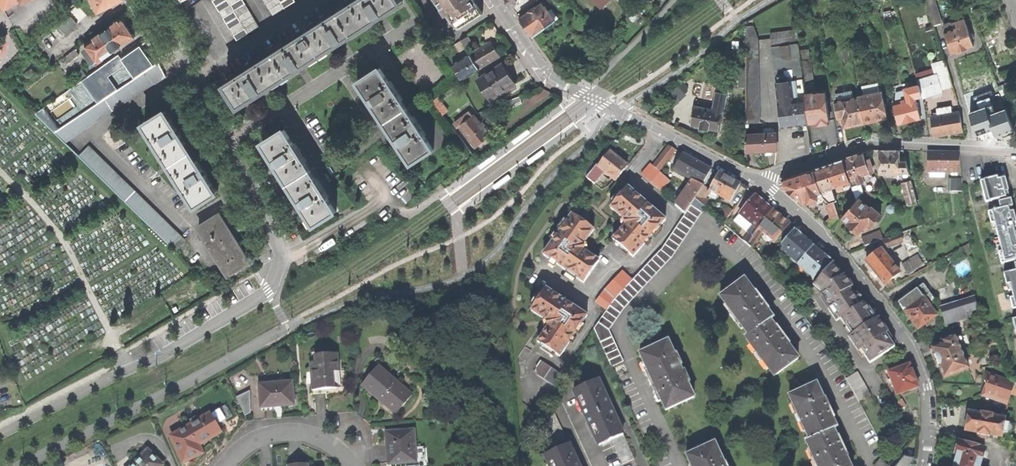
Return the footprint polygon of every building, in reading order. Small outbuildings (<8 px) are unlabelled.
[(22,0),(0,0),(0,4),(3,10),(22,0)] [(100,11),(121,0),(94,0),(100,11)] [(237,41),(248,34),(227,0),(213,0),(212,1),(237,41)] [(248,34),(259,27),(242,0),(227,0),(248,34)] [(273,15),(284,8),(279,0),(263,0),(273,15)] [(284,8),(295,2),(294,0),(279,0),(284,8)] [(340,13),(354,35),(379,19),(403,3),(401,0),(361,0),(340,13)] [(459,28),(482,14),(474,0),(441,0),(459,28)] [(520,4),(524,9),(537,0),(522,0),(520,4)] [(611,0),(592,0),(601,9),(611,0)] [(942,23),(935,0),(926,0),(933,25),(942,23)] [(631,1),(622,10),(628,15),(637,6),(631,1)] [(548,11),(542,2),(520,18),(526,27),(533,37),(555,21),(558,18),(551,9),(548,11)] [(644,13),(638,7),(630,17),(636,22),(644,13)] [(340,13),(308,34),(322,55),(339,44),(354,35),(340,13)] [(57,25),(66,35),(78,24),(68,14),(57,25)] [(945,24),(943,27),(952,53),(959,51),(974,46),(964,19),(956,22),(953,23),(949,23),(945,24)] [(84,50),(94,63),(98,60),(99,62),(135,37),(128,28),(123,20),(116,25),(114,22),(108,26),(110,29),(87,45),(88,47),(84,50)] [(308,34),(275,55),(289,76),(306,65),(322,55),(308,34)] [(467,36),(462,39),(467,47),(472,45),(467,36)] [(809,123),(805,94),(804,81),(802,63),(798,36),(772,39),(773,47),(772,47),(783,127),(796,125),(809,123)] [(452,52),(454,56),(467,47),(462,39),(449,47),(452,52)] [(492,60),(500,56),(491,41),(484,45),(492,60)] [(480,68),(492,60),(484,45),(477,49),(471,53),(480,68)] [(154,65),(141,46),(122,59),(119,55),(82,81),(98,103),(117,89),(108,77),(126,64),(135,78),(154,65)] [(446,56),(452,52),(449,47),(443,51),(446,56)] [(758,47),(746,47),(746,120),(759,120),(758,47)] [(849,48),(843,49),(846,62),(852,61),(849,48)] [(63,58),(67,63),(79,54),(75,49),(63,58)] [(480,68),(471,53),(461,59),(453,64),(462,79),(480,68)] [(914,69),(922,66),(919,57),(915,58),(914,54),(910,55),(914,69)] [(227,86),(240,107),(267,90),(289,76),(275,55),(255,68),(254,66),(246,71),(247,73),(227,86)] [(916,74),(918,81),(922,95),(952,85),(944,61),(933,64),(934,69),(916,74)] [(54,132),(64,142),(154,82),(155,83),(166,76),(158,62),(154,65),(147,69),(135,78),(117,89),(98,103),(54,132)] [(810,62),(802,63),(804,81),(812,80),(810,62)] [(478,80),(491,99),(499,94),(514,84),(515,84),(509,74),(502,64),(478,80)] [(372,103),(385,123),(407,109),(397,95),(399,93),(395,87),(393,88),(379,68),(358,82),(372,103)] [(907,89),(909,99),(915,97),(922,96),(922,95),(918,81),(914,82),(915,87),(907,89)] [(514,84),(499,94),(501,97),(516,87),(514,84)] [(682,86),(673,94),(679,102),(689,95),(682,86)] [(873,94),(859,97),(865,123),(871,122),(877,121),(877,122),(879,123),(884,122),(885,120),(885,119),(888,118),(882,92),(880,92),(879,87),(872,88),(873,94)] [(825,91),(805,94),(809,123),(818,122),(818,124),(824,123),(829,123),(825,91)] [(852,91),(837,95),(838,101),(836,101),(839,120),(843,119),(844,127),(854,125),(865,123),(859,97),(853,98),(852,91)] [(714,110),(696,107),(692,125),(708,128),(719,130),(726,94),(717,93),(714,110)] [(996,138),(1015,131),(1006,108),(996,111),(990,96),(977,100),(980,108),(969,112),(978,136),(994,130),(995,134),(996,138)] [(913,121),(927,117),(923,101),(916,103),(915,97),(909,99),(893,103),(899,124),(913,121)] [(951,107),(937,109),(939,116),(931,117),(934,135),(949,133),(963,131),(960,112),(952,114),(951,107)] [(398,142),(412,163),(434,149),(421,130),(423,128),(418,121),(416,123),(407,109),(385,123),(398,142)] [(161,152),(170,166),(192,152),(180,134),(166,111),(144,124),(157,145),(155,146),(159,153),(161,152)] [(459,126),(476,147),(490,136),(480,123),(474,115),(472,116),(469,112),(461,118),(464,122),(459,126)] [(457,128),(459,126),(464,122),(461,118),(454,124),(457,128)] [(764,133),(746,134),(746,152),(761,152),(777,151),(776,134),(775,132),(774,132),(773,130),(770,127),(764,128),(764,133)] [(275,163),(289,184),(310,171),(301,157),(303,156),(299,149),(297,150),(284,130),(263,143),(275,163)] [(78,156),(171,247),(180,238),(181,237),(89,146),(78,156)] [(668,146),(653,165),(660,171),(675,151),(668,146)] [(910,174),(907,161),(900,161),(900,150),(889,150),(875,149),(872,150),(875,170),(880,170),(881,174),(910,174)] [(611,151),(598,167),(597,165),(587,178),(594,184),(604,171),(616,181),(628,165),(621,160),(616,156),(619,152),(616,151),(613,154),(611,151)] [(184,187),(196,207),(218,194),(203,170),(192,152),(170,166),(179,180),(177,182),(181,188),(184,187)] [(870,172),(873,170),(869,159),(866,160),(863,153),(854,156),(843,159),(851,182),(857,201),(859,199),(863,193),(860,184),(870,180),(868,175),(871,174),(870,172)] [(952,175),(958,176),(958,153),(941,153),(929,153),(929,172),(932,172),(944,172),(952,172),(952,175)] [(702,185),(711,170),(699,163),(683,154),(674,169),(693,180),(702,185)] [(827,165),(815,169),(822,193),(824,198),(830,204),(835,202),(837,201),(833,188),(838,186),(839,189),(845,187),(844,184),(851,182),(843,159),(827,165)] [(662,191),(671,181),(660,171),(653,165),(651,164),(642,174),(662,191)] [(783,182),(782,186),(791,194),(803,204),(809,201),(809,202),(818,199),(817,195),(822,193),(815,169),(784,179),(783,182)] [(302,204),(315,225),(336,212),(324,192),(325,191),(321,184),(319,185),(310,171),(289,184),(302,204)] [(719,173),(710,189),(708,194),(716,199),(718,195),(731,202),(740,185),(730,179),(719,173)] [(1005,197),(1009,196),(1005,178),(998,179),(998,177),(995,177),(986,180),(981,181),(986,202),(1005,197)] [(704,186),(702,185),(693,180),(684,192),(676,205),(685,214),(696,199),(704,186)] [(963,180),(949,182),(950,193),(964,192),(963,180)] [(912,181),(904,183),(910,206),(918,204),(912,181)] [(704,186),(696,199),(705,207),(708,201),(705,198),(708,194),(710,189),(704,186)] [(633,257),(666,220),(629,187),(611,208),(625,220),(625,222),(625,226),(613,239),(633,257)] [(756,195),(740,214),(754,225),(744,241),(748,244),(772,209),(764,202),(756,195)] [(1010,199),(1009,196),(1005,197),(1006,200),(1003,201),(1001,203),(1001,206),(1003,208),(1008,207),(1008,208),(1012,207),(1013,206),(1011,199),(1010,199)] [(685,214),(661,249),(672,257),(705,207),(696,199),(685,214)] [(857,201),(843,217),(851,224),(849,225),(851,227),(851,228),(850,230),(851,231),(852,233),(854,233),(856,233),(857,232),(858,233),(863,228),(865,230),(870,226),(871,227),(881,215),(872,208),(871,209),(859,199),(857,201)] [(840,220),(835,202),(830,204),(827,206),(831,218),(826,223),(833,229),(840,220)] [(733,210),(727,206),(720,216),(726,220),(733,210)] [(1012,207),(1008,208),(1008,207),(1003,208),(988,212),(991,224),(995,223),(1002,251),(999,252),(1002,264),(1015,260),(1015,224),(1012,207)] [(780,216),(772,209),(748,244),(751,247),(762,232),(773,242),(789,224),(780,216)] [(198,228),(229,277),(230,277),(229,276),(250,263),(237,242),(220,216),(222,215),(221,214),(198,228)] [(594,229),(572,214),(544,255),(584,283),(599,261),(584,250),(583,247),(583,245),(594,229)] [(804,237),(795,229),(781,244),(784,247),(782,251),(798,264),(814,245),(804,237)] [(880,234),(862,240),(864,247),(882,241),(880,234)] [(900,235),(883,241),(888,248),(903,243),(900,235)] [(171,247),(176,252),(185,243),(180,238),(171,247)] [(822,252),(814,245),(798,264),(814,278),(817,275),(820,277),(833,262),(822,252)] [(661,249),(633,280),(615,299),(624,308),(671,259),(661,249)] [(904,279),(881,251),(866,262),(873,271),(885,285),(886,285),(888,288),(904,279)] [(912,257),(901,264),(908,275),(914,271),(913,269),(918,265),(912,257)] [(843,275),(833,262),(820,277),(814,284),(818,292),(820,290),(823,295),(822,296),(830,307),(827,309),(836,321),(840,318),(851,335),(848,337),(858,351),(860,349),(869,363),(894,347),(886,333),(888,331),(882,322),(879,317),(876,319),(865,302),(863,303),(852,287),(854,285),(849,280),(845,274),(843,275)] [(927,266),(904,279),(888,288),(890,290),(915,277),(921,286),(924,284),(934,278),(927,266)] [(595,303),(607,310),(614,300),(615,299),(633,280),(623,271),(605,290),(595,303)] [(1004,274),(1007,285),(1010,284),(1013,297),(1010,298),(1013,309),(1015,309),(1015,271),(1004,274)] [(721,297),(749,335),(770,320),(773,318),(760,299),(745,279),(721,297)] [(936,302),(924,284),(921,286),(897,302),(903,310),(904,308),(906,311),(905,312),(911,320),(918,330),(937,316),(930,307),(936,302)] [(587,316),(547,288),(531,311),(546,321),(547,324),(548,327),(537,342),(560,357),(587,316)] [(612,367),(624,362),(609,331),(624,308),(614,300),(607,310),(594,329),(612,367)] [(976,300),(941,310),(946,326),(962,321),(975,317),(977,316),(976,300)] [(977,324),(975,317),(962,321),(964,328),(977,324)] [(774,376),(798,358),(785,341),(770,320),(749,335),(746,338),(774,376)] [(979,331),(977,324),(964,328),(963,328),(965,335),(979,331)] [(968,369),(956,337),(942,342),(944,345),(931,350),(934,360),(938,368),(940,367),(944,379),(968,369)] [(666,410),(694,397),(668,340),(640,354),(653,383),(666,410)] [(326,390),(336,389),(334,371),(338,371),(337,355),(338,355),(338,353),(314,355),(314,356),(318,356),(318,362),(312,363),(310,363),(310,364),(311,364),(312,373),(315,373),(315,379),(312,380),(313,390),(312,390),(312,391),(313,391),(326,390)] [(897,395),(918,386),(913,372),(909,364),(908,364),(904,355),(890,365),(894,370),(889,372),(897,395)] [(540,362),(537,367),(537,375),(555,387),(563,376),(540,362)] [(379,400),(396,415),(413,394),(379,365),(362,385),(379,400)] [(857,371),(846,378),(853,389),(860,402),(871,395),(857,371)] [(986,373),(986,386),(982,389),(975,394),(977,397),(980,395),(982,396),(1007,405),(1011,395),(1015,396),(1015,384),(986,373)] [(620,460),(632,454),(610,407),(596,375),(572,386),(597,441),(609,435),(620,460)] [(260,385),(261,407),(278,406),(293,405),(291,383),(260,385)] [(789,395),(809,439),(833,428),(836,426),(826,404),(817,383),(789,395)] [(244,414),(255,413),(253,393),(242,394),(244,414)] [(551,438),(563,432),(551,408),(540,413),(551,438)] [(171,436),(182,462),(202,453),(198,446),(209,439),(220,432),(209,413),(171,436)] [(981,415),(969,413),(968,421),(966,431),(978,434),(978,436),(990,438),(990,436),(1002,438),(1002,434),(1008,434),(1009,434),(1011,433),(1013,431),(1013,428),(1012,426),(1010,425),(1004,423),(1005,419),(993,417),(993,415),(981,413),(981,415)] [(844,452),(833,428),(809,439),(806,441),(818,465),(851,465),(844,452)] [(387,449),(388,464),(416,463),(416,460),(415,451),(414,430),(386,432),(387,449)] [(544,454),(549,465),(579,465),(568,442),(544,454)] [(715,443),(687,456),(691,465),(725,465),(715,443)] [(959,443),(958,450),(956,455),(957,456),(954,465),(980,465),(985,450),(959,443)] [(161,465),(147,451),(132,465),(161,465)]
